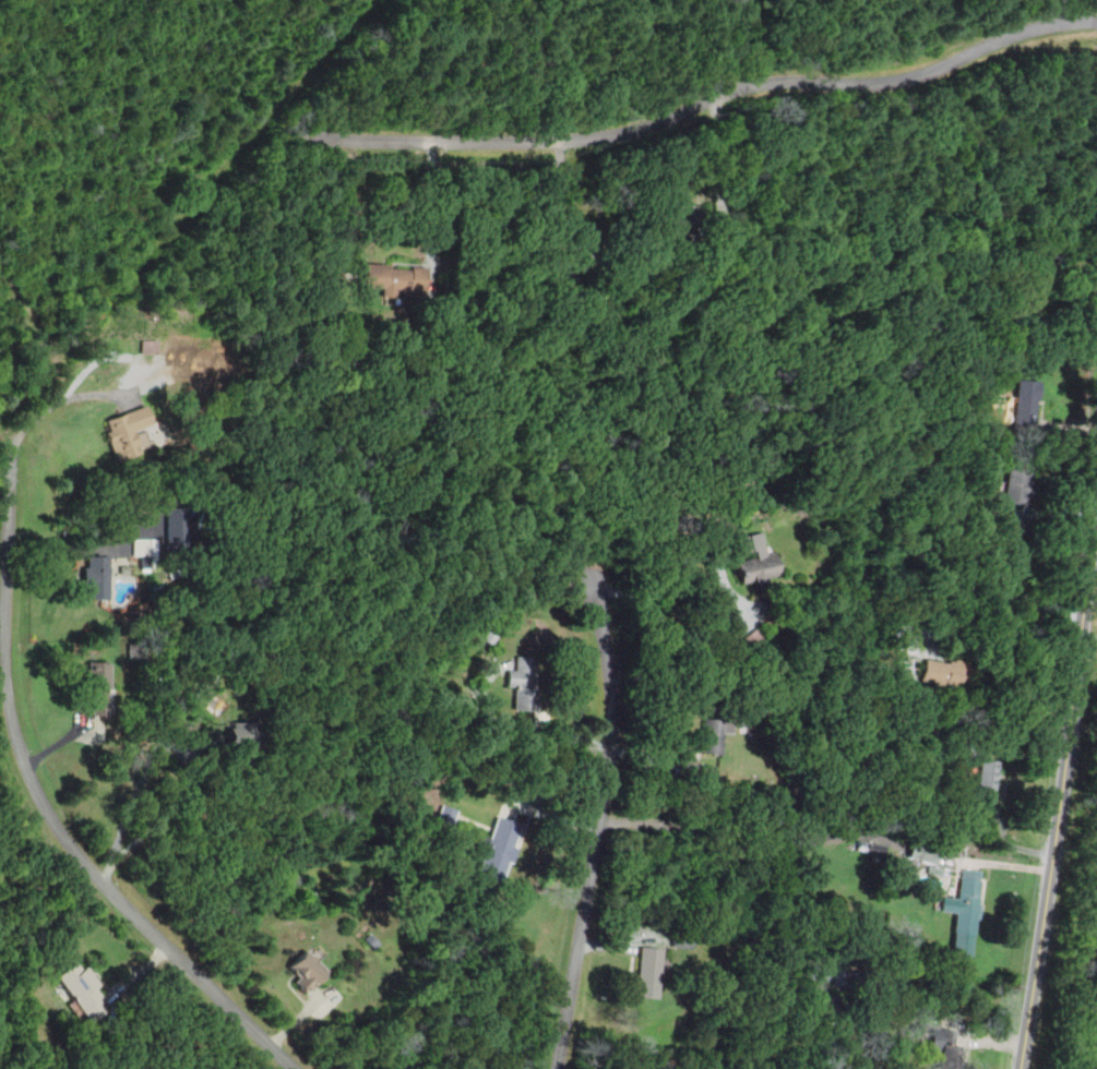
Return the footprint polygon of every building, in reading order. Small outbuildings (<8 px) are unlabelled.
[(671,235),(701,237),(702,209),(672,208),(671,235)] [(427,267),(365,265),(362,297),(425,299),(427,267)] [(159,353),(160,340),(141,339),(141,353),(159,353)] [(1036,427),(1038,382),(1015,381),(1013,425),(1036,427)] [(104,421),(117,463),(139,456),(131,432),(151,425),(145,408),(104,421)] [(1029,506),(1035,467),(1010,463),(1004,503),(1029,506)] [(166,547),(187,548),(188,507),(167,507),(166,547)] [(782,578),(777,553),(766,555),(763,533),(736,538),(744,585),(782,578)] [(131,556),(140,556),(140,567),(155,567),(155,539),(131,539),(131,556)] [(109,556),(85,556),(85,600),(109,600),(109,556)] [(538,658),(516,657),(515,672),(508,672),(506,688),(515,688),(514,711),(535,712),(538,658)] [(961,662),(923,662),(923,686),(961,686),(961,662)] [(109,663),(88,663),(88,716),(109,716),(109,663)] [(734,721),(701,718),(699,753),(722,755),(724,732),(732,733),(734,721)] [(231,747),(261,747),(261,723),(231,723),(231,747)] [(993,790),(1000,764),(980,759),(974,785),(993,790)] [(479,877),(504,884),(521,825),(496,817),(479,877)] [(943,867),(925,864),(921,886),(941,890),(944,878),(941,877),(943,867)] [(975,935),(982,881),(962,878),(954,933),(975,935)] [(694,936),(676,932),(672,945),(691,950),(694,936)] [(660,999),(663,949),(640,948),(637,998),(660,999)] [(295,983),(306,994),(329,973),(307,951),(289,968),(299,978),(295,983)] [(85,966),(81,968),(77,962),(59,973),(88,1024),(110,1011),(85,966)] [(933,1029),(928,1053),(940,1056),(936,1068),(961,1068),(966,1048),(951,1045),(953,1033),(933,1029)]
